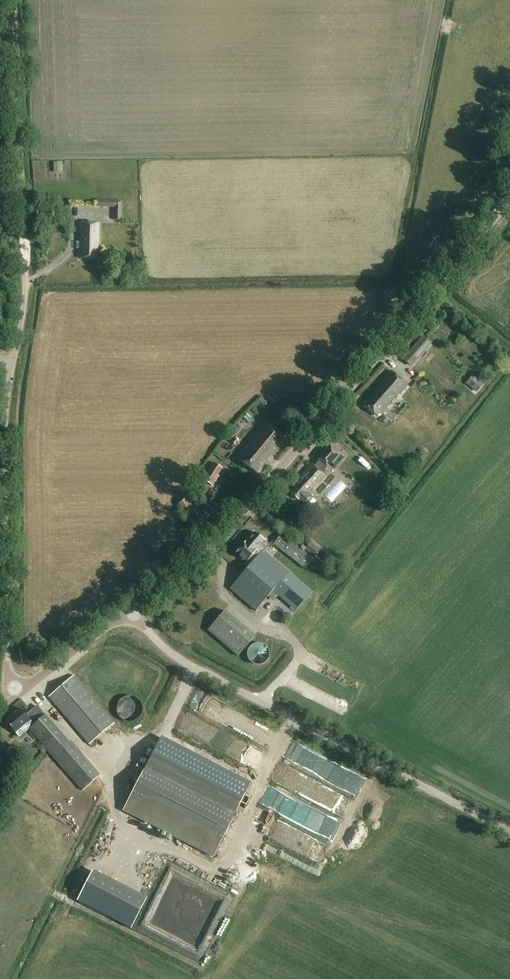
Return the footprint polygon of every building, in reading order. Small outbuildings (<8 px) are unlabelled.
[(36,164),(36,175),(44,175),(44,164),(36,164)] [(114,207),(114,220),(122,220),(122,200),(95,200),(95,206),(114,207)] [(97,260),(99,224),(99,222),(88,221),(81,221),(81,223),(80,242),(80,244),(81,244),(81,249),(80,259),(97,260)] [(419,356),(431,343),(424,336),(412,350),(419,356)] [(381,416),(408,386),(391,371),(374,390),(376,392),(364,406),(377,417),(379,414),(381,416)] [(483,385),(476,378),(469,386),(477,393),(483,385)] [(452,384),(458,392),(465,388),(459,380),(452,384)] [(266,465),(288,439),(268,421),(238,456),(257,472),(264,464),(266,465)] [(290,493),(301,502),(306,507),(314,498),(308,493),(312,489),(312,490),(325,476),(322,473),(329,465),(331,463),(337,468),(344,459),(338,454),(340,452),(344,447),(334,439),(318,457),(320,459),(313,465),(311,464),(298,478),(302,481),(290,493)] [(228,452),(233,456),(238,451),(232,446),(228,452)] [(213,462),(202,479),(213,486),(219,477),(218,476),(222,468),(213,462)] [(376,495),(383,501),(391,493),(385,487),(376,495)] [(186,499),(178,504),(180,507),(182,510),(185,515),(193,510),(186,499)] [(256,611),(273,592),(295,611),(312,592),(289,573),(264,552),(269,545),(254,532),(246,541),(235,554),(246,563),(243,565),(247,569),(230,589),(256,611)] [(283,534),(274,545),(298,565),(307,554),(304,551),(283,534)] [(315,557),(321,550),(311,543),(305,549),(315,557)] [(208,630),(238,656),(255,637),(225,610),(208,630)] [(256,666),(261,666),(264,664),(268,661),(270,654),(267,647),(263,644),(255,644),(252,645),(248,648),(247,656),(249,662),(251,663),(256,666)] [(48,697),(90,745),(114,723),(73,676),(48,697)] [(92,683),(87,687),(93,695),(98,691),(92,683)] [(121,719),(127,723),(134,722),(138,720),(142,715),(143,709),(142,705),(138,699),(131,696),(126,697),(121,700),(118,703),(117,711),(117,714),(121,719)] [(82,791),(92,782),(63,749),(69,743),(66,740),(37,706),(26,716),(20,709),(5,721),(19,737),(29,729),(50,754),(82,791)] [(124,809),(213,855),(239,806),(150,760),(124,809)] [(299,763),(293,774),(302,780),(309,769),(299,763)] [(64,775),(55,781),(68,798),(77,792),(64,775)] [(29,860),(39,868),(47,858),(37,850),(29,860)] [(94,868),(77,900),(131,927),(147,896),(94,868)]
